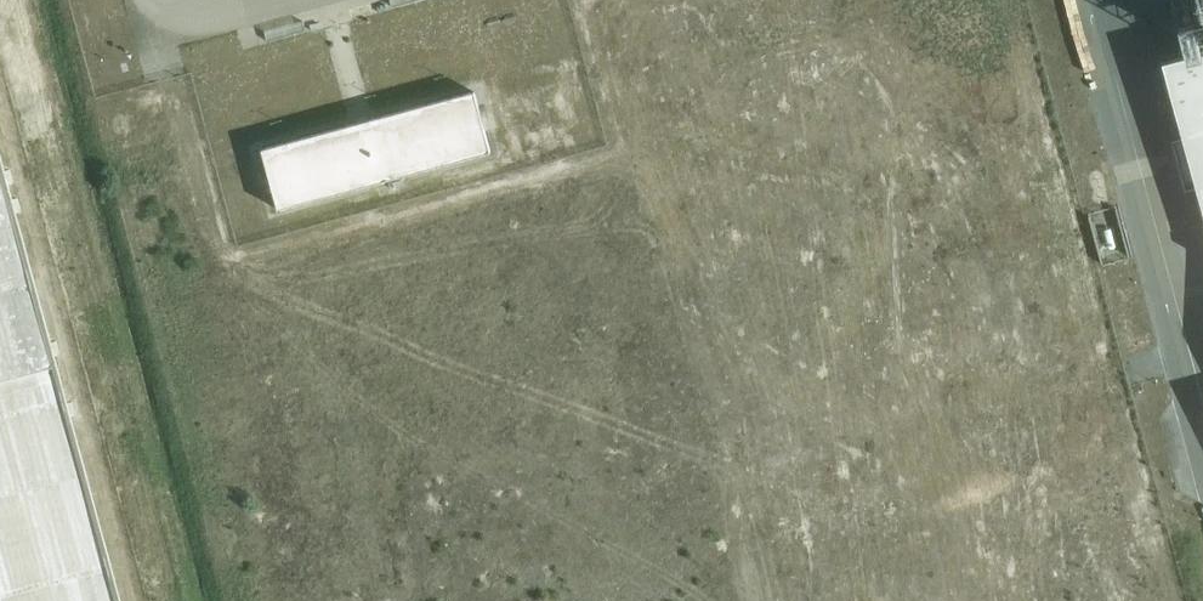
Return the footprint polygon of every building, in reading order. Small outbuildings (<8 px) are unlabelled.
[(1202,46),(1202,0),(1191,0),(1202,46)] [(1163,62),(1202,212),(1202,51),(1163,62)] [(473,91),(262,148),(278,208),(490,151),(473,91)] [(0,156),(0,600),(120,600),(0,156)]
